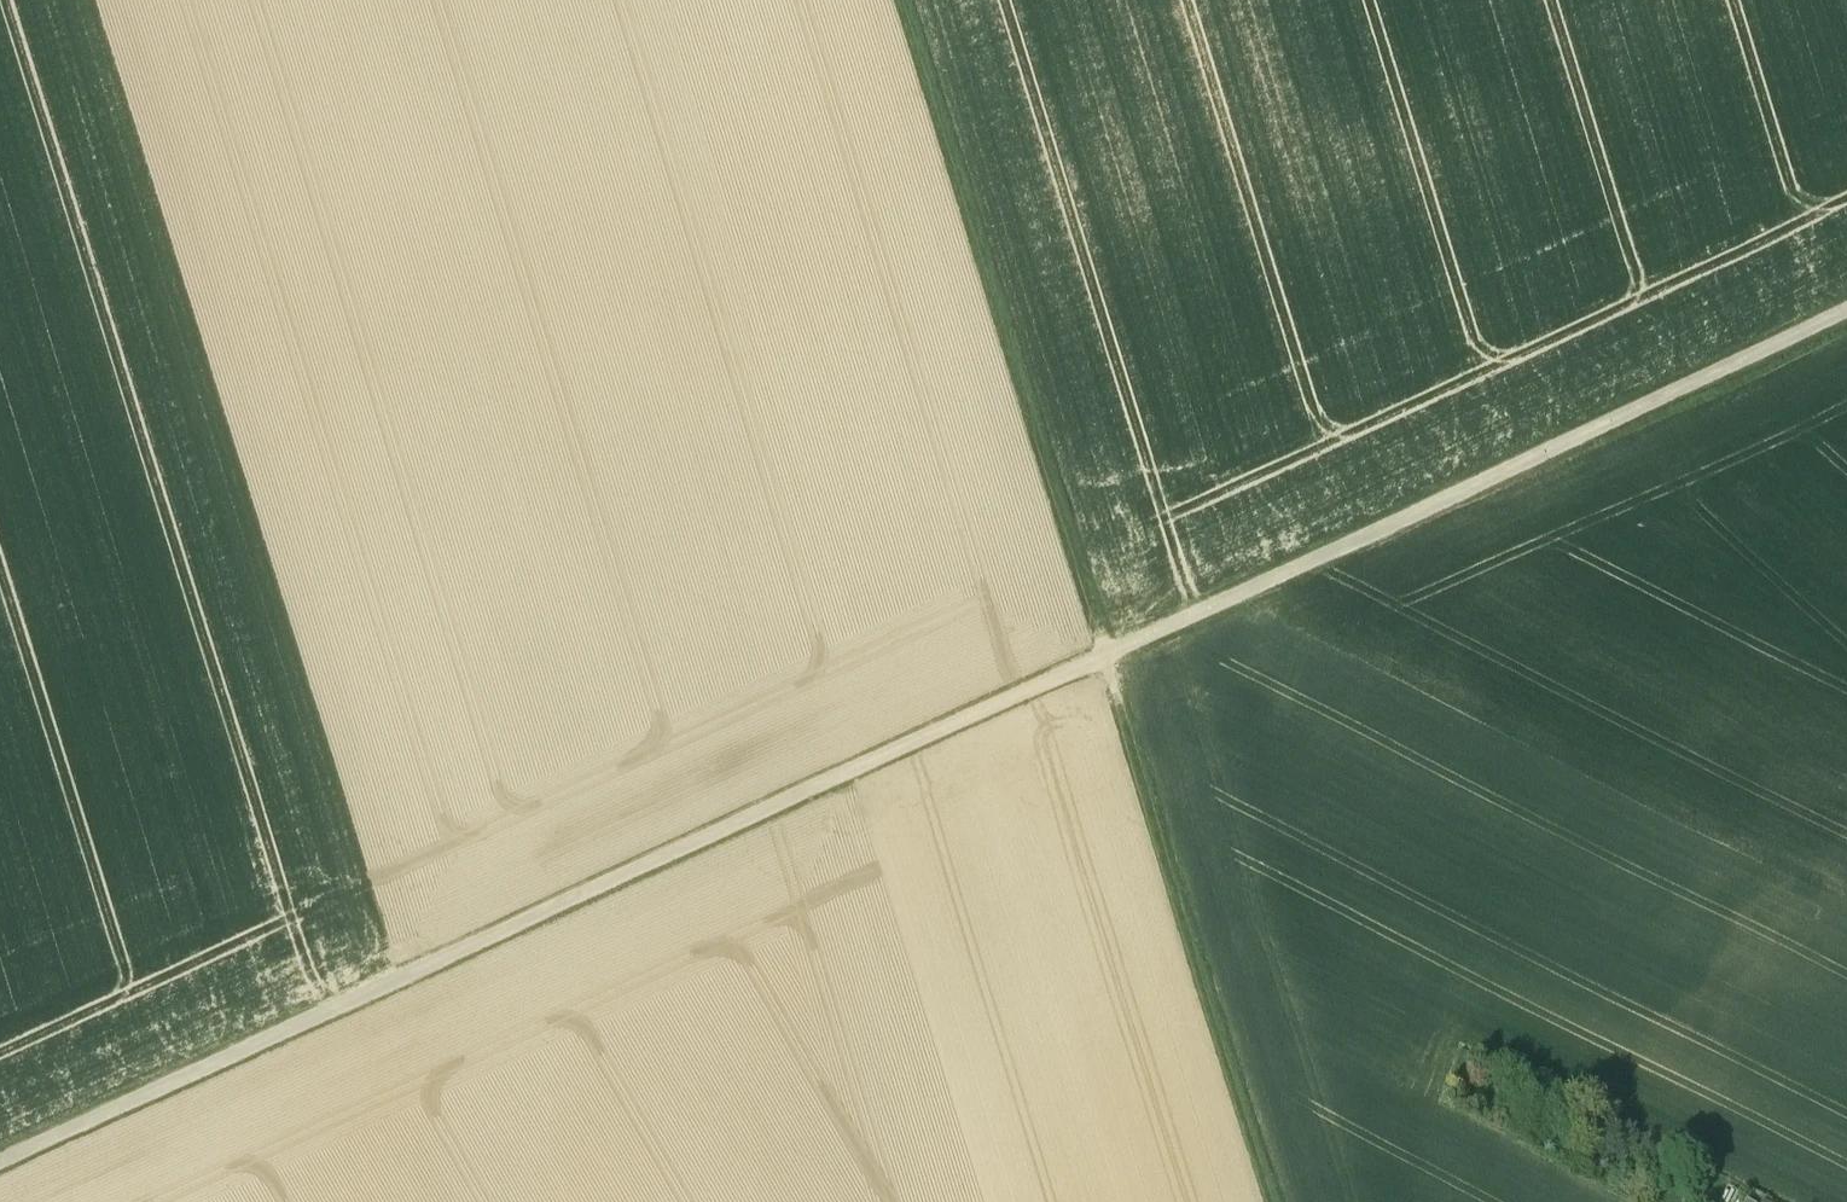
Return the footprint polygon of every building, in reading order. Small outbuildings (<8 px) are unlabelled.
[(1747,1192),(1744,1201),(1776,1201),(1747,1192)]
